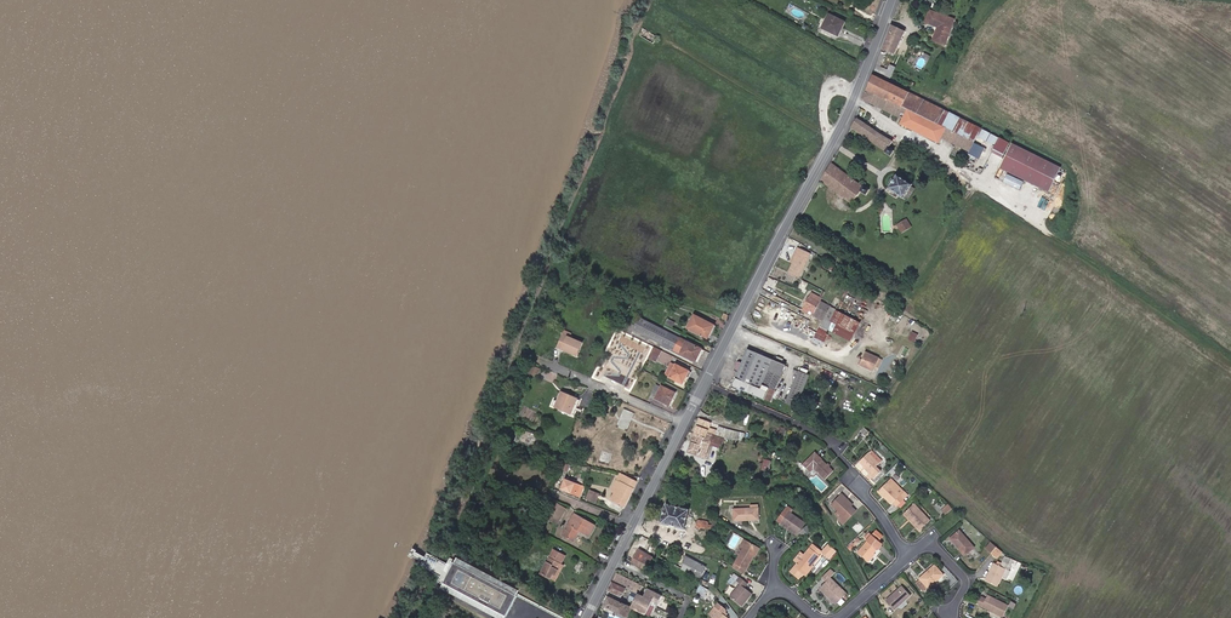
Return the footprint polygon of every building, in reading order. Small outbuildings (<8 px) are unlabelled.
[(945,44),(954,18),(930,10),(926,22),(938,26),(933,39),(945,44)] [(829,14),(825,22),(822,28),(838,35),(845,22),(829,14)] [(892,24),(883,48),(895,53),(905,30),(892,24)] [(658,37),(644,28),(640,35),(654,44),(658,37)] [(874,69),(880,71),(883,67),(880,66),(884,57),(880,55),(874,69)] [(891,77),(897,67),(891,64),(886,75),(891,77)] [(981,128),(872,74),(867,89),(863,98),(872,103),(877,94),(887,99),(883,108),(903,118),(901,123),(940,143),(942,139),(944,136),(947,138),(971,149),(970,152),(971,152),(970,155),(973,157),(975,154),(978,156),(982,147),(974,142),(981,128)] [(883,108),(887,99),(877,94),(872,103),(883,108)] [(878,131),(857,117),(857,118),(852,126),(885,150),(885,151),(891,155),(895,150),(890,147),(894,141),(878,131)] [(1060,168),(1012,143),(999,168),(1048,192),(1060,168)] [(866,194),(870,189),(863,185),(863,186),(831,161),(821,180),(852,203),(861,190),(866,194)] [(903,180),(898,176),(891,187),(896,191),(894,194),(899,196),(901,193),(909,199),(913,191),(911,190),(913,186),(908,182),(910,179),(905,177),(903,180)] [(1038,206),(1049,211),(1053,202),(1043,197),(1038,206)] [(906,213),(901,205),(895,209),(899,217),(906,213)] [(897,223),(901,232),(912,227),(908,218),(897,223)] [(799,276),(807,259),(810,252),(798,247),(791,261),(794,262),(789,272),(799,276)] [(839,275),(833,286),(841,290),(847,280),(839,275)] [(763,288),(773,292),(778,280),(769,276),(763,288)] [(869,294),(849,284),(844,292),(848,294),(850,290),(867,298),(869,294)] [(811,292),(804,307),(814,313),(821,300),(822,298),(811,292)] [(831,321),(837,309),(821,300),(814,313),(824,318),(823,320),(817,331),(825,335),(826,333),(828,329),(832,321),(831,321)] [(814,313),(804,307),(802,309),(813,315),(814,313)] [(861,322),(837,309),(831,321),(832,321),(828,329),(850,341),(854,333),(855,333),(861,322)] [(707,338),(714,325),(695,315),(688,328),(707,338)] [(657,342),(663,329),(640,317),(634,330),(657,342)] [(676,322),(668,319),(666,324),(673,328),(676,322)] [(704,350),(663,329),(657,342),(696,361),(700,352),(703,353),(704,350)] [(812,341),(820,345),(825,335),(817,331),(812,341)] [(914,342),(918,334),(912,331),(908,339),(914,342)] [(825,335),(820,345),(822,346),(828,334),(826,333),(825,335)] [(557,347),(578,355),(583,343),(570,337),(563,334),(557,347)] [(663,351),(654,347),(648,358),(657,362),(663,351)] [(739,361),(737,362),(734,369),(735,370),(738,371),(732,385),(765,399),(767,395),(772,397),(786,364),(748,348),(742,362),(739,361)] [(873,370),(875,365),(876,362),(880,363),(882,359),(866,352),(862,361),(860,365),(873,370)] [(666,375),(670,377),(677,365),(672,362),(666,375)] [(540,369),(527,364),(524,371),(537,376),(540,369)] [(677,365),(670,377),(683,384),(686,377),(689,378),(691,372),(677,365)] [(795,406),(809,374),(800,370),(785,402),(795,406)] [(670,405),(676,393),(662,386),(662,387),(657,384),(653,392),(658,395),(657,397),(664,401),(664,402),(670,405)] [(576,398),(564,392),(559,402),(556,401),(554,400),(552,405),(570,413),(576,398)] [(577,408),(581,400),(576,398),(570,413),(574,415),(576,409),(580,411),(581,410),(577,408)] [(523,420),(533,421),(534,408),(524,408),(523,420)] [(636,414),(624,409),(617,427),(628,432),(636,414)] [(605,421),(607,416),(601,413),(596,423),(607,428),(609,423),(605,421)] [(711,423),(700,418),(697,426),(688,451),(705,458),(710,445),(721,449),(725,439),(738,440),(738,439),(743,440),(744,433),(740,432),(719,426),(717,430),(710,428),(711,423)] [(602,452),(600,461),(611,463),(614,452),(614,453),(617,442),(605,440),(602,452)] [(869,453),(859,462),(870,472),(869,474),(874,479),(882,471),(877,466),(882,460),(872,450),(869,453)] [(825,480),(833,471),(815,453),(803,465),(810,471),(813,469),(825,480)] [(569,464),(564,463),(561,470),(566,472),(569,464)] [(768,477),(769,467),(762,466),(760,475),(768,477)] [(611,491),(615,493),(624,475),(620,473),(611,491)] [(624,475),(615,493),(612,499),(625,506),(637,482),(624,475)] [(891,478),(879,491),(891,503),(893,501),(898,506),(905,499),(900,494),(904,491),(891,478)] [(583,486),(565,479),(561,489),(580,496),(583,486)] [(599,494),(590,490),(587,499),(596,502),(599,494)] [(842,493),(840,495),(852,506),(853,504),(842,493)] [(831,504),(838,511),(843,515),(839,519),(838,520),(842,524),(851,515),(847,511),(852,506),(840,495),(831,504)] [(940,513),(942,511),(941,510),(946,506),(941,500),(934,506),(940,513)] [(551,515),(560,521),(567,509),(558,504),(551,515)] [(689,510),(666,504),(661,523),(684,528),(689,510)] [(758,504),(752,504),(752,508),(750,508),(734,508),(734,520),(750,520),(750,518),(759,518),(758,504)] [(930,520),(914,504),(904,513),(920,530),(922,528),(924,530),(926,527),(924,525),(930,520)] [(945,515),(952,509),(948,504),(946,506),(941,510),(942,511),(945,515)] [(856,510),(852,506),(847,511),(851,515),(856,510)] [(782,523),(798,534),(805,523),(791,514),(793,510),(789,507),(779,521),(782,523)] [(843,515),(838,511),(834,514),(839,519),(843,515)] [(558,524),(560,521),(551,515),(549,514),(547,518),(558,524)] [(579,530),(580,530),(589,536),(595,525),(575,514),(563,535),(574,541),(578,533),(577,532),(579,530)] [(797,535),(798,534),(782,523),(781,524),(797,535)] [(800,532),(804,536),(812,529),(808,525),(800,532)] [(884,542),(869,529),(862,537),(867,541),(858,552),(868,561),(884,542)] [(975,548),(959,530),(951,537),(956,544),(955,544),(965,556),(975,548)] [(739,556),(747,541),(744,539),(735,554),(739,556)] [(759,547),(747,541),(739,556),(733,566),(743,572),(745,568),(746,568),(754,555),(759,547)] [(991,553),(997,546),(992,542),(986,549),(991,553)] [(790,573),(797,579),(801,573),(803,574),(811,564),(812,565),(820,556),(819,555),(822,551),(813,544),(804,555),(800,552),(794,561),(797,563),(790,573)] [(828,545),(821,552),(829,559),(836,551),(828,545)] [(995,557),(1001,550),(997,546),(991,553),(995,557)] [(437,582),(443,585),(445,583),(456,563),(453,562),(451,565),(426,553),(425,556),(417,553),(418,550),(414,548),(410,556),(414,558),(415,557),(422,561),(420,565),(440,576),(437,582)] [(639,549),(632,561),(645,569),(653,557),(639,549)] [(565,556),(554,550),(542,573),(551,578),(553,574),(555,575),(561,564),(565,556)] [(521,589),(459,556),(456,563),(518,596),(521,589)] [(682,568),(700,578),(706,566),(686,556),(683,565),(682,568)] [(994,562),(985,580),(998,586),(1002,578),(1006,580),(1010,571),(1009,570),(1014,560),(1006,556),(1002,563),(998,561),(997,563),(994,562)] [(518,596),(456,563),(445,583),(506,616),(518,596)] [(564,565),(561,564),(555,575),(553,574),(551,578),(556,580),(564,565)] [(813,566),(812,565),(811,564),(803,574),(805,576),(813,566)] [(935,565),(920,579),(916,583),(923,591),(927,587),(928,588),(943,574),(935,565)] [(826,582),(820,588),(836,604),(847,593),(842,589),(830,577),(834,574),(830,569),(822,577),(826,582)] [(641,585),(618,573),(613,581),(626,587),(632,591),(637,593),(641,585)] [(749,583),(740,576),(736,580),(740,583),(730,596),(742,606),(752,593),(745,588),(749,583)] [(613,581),(609,590),(622,596),(626,587),(613,581)] [(442,588),(498,617),(505,617),(506,616),(445,583),(443,585),(442,588)] [(657,607),(662,595),(648,588),(645,596),(640,594),(644,586),(641,585),(637,593),(632,602),(630,601),(628,605),(632,607),(646,614),(651,604),(657,607)] [(708,590),(700,585),(695,594),(703,599),(708,590)] [(902,586),(886,600),(894,610),(910,595),(902,586)] [(637,593),(632,591),(627,600),(630,601),(632,602),(637,593)] [(1003,617),(1008,605),(988,595),(986,599),(982,596),(978,604),(1003,617)] [(628,605),(609,596),(604,606),(605,606),(604,609),(613,613),(614,611),(628,617),(632,607),(628,605)] [(718,602),(715,607),(719,610),(714,615),(712,617),(729,617),(726,616),(727,614),(726,613),(726,609),(718,602)] [(710,613),(714,615),(719,610),(715,607),(710,613)]
